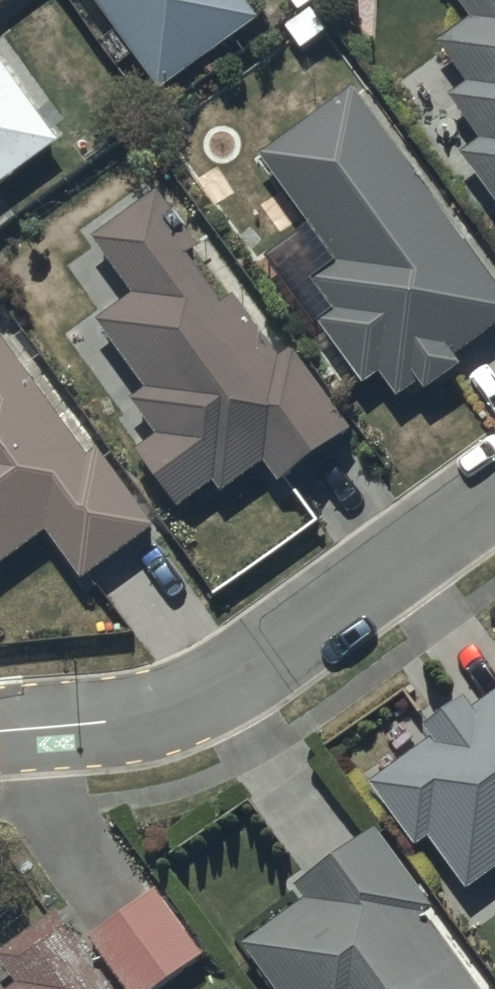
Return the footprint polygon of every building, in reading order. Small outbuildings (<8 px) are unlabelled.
[(163,82),(259,13),(249,0),(104,0),(163,82)] [(473,11),(443,33),(473,75),(451,90),(484,135),(465,149),(494,190),(494,0),(465,0),(473,11)] [(63,136),(0,49),(0,181),(63,136)] [(355,82),(261,149),(338,255),(313,274),(334,304),(319,314),(367,380),(384,367),(401,391),(422,375),(429,384),(465,358),(458,349),(494,322),(494,274),(355,82)] [(162,185),(97,231),(138,286),(100,313),(149,382),(135,392),(161,428),(138,445),(179,503),(218,475),(226,487),(268,457),(281,475),(352,425),(294,342),(281,352),(237,290),(227,297),(191,247),(201,240),(162,185)] [(51,525),(84,572),(156,522),(101,442),(89,449),(0,321),(0,561),(51,525)] [(478,704),(468,690),(429,719),(439,732),(373,780),(418,842),(429,834),(466,885),(494,863),(494,690),(478,704)] [(244,940),(281,988),(488,988),(430,912),(439,906),(376,823),(300,881),(308,891),(244,940)] [(90,932),(127,988),(147,988),(204,952),(160,885),(90,932)] [(9,988),(118,988),(57,909),(3,950),(24,978),(9,988)]
